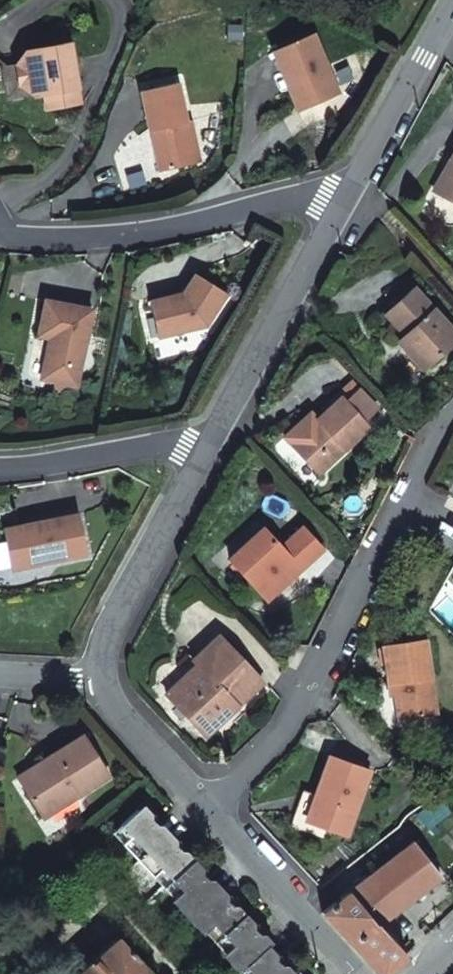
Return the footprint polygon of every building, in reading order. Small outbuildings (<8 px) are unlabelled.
[(338,93),(312,35),(272,52),(298,111),(338,93)] [(44,94),(77,88),(69,44),(26,52),(17,65),(21,87),(33,96),(44,94)] [(161,172),(200,163),(191,120),(186,121),(177,82),(140,91),(150,131),(153,130),(157,144),(154,144),(161,172)] [(77,88),(44,94),(46,109),(80,103),(77,88)] [(432,192),(437,194),(452,164),(452,162),(449,160),(432,192)] [(437,194),(452,203),(452,164),(437,194)] [(183,293),(149,301),(157,338),(207,326),(227,294),(195,274),(183,293)] [(406,335),(407,336),(410,340),(411,354),(425,368),(452,342),(452,329),(413,287),(399,300),(386,313),(406,335)] [(93,310),(45,300),(38,336),(50,338),(46,360),(53,362),(55,367),(52,382),(78,387),(86,348),(80,347),(83,335),(88,336),(93,310)] [(400,342),(411,354),(410,340),(407,336),(406,335),(400,342)] [(347,404),(363,420),(376,408),(361,391),(347,404)] [(318,474),(369,428),(347,404),(341,397),(329,408),(317,419),(321,423),(294,448),(318,474)] [(317,419),(290,443),(294,448),(321,423),(317,419)] [(79,514),(4,530),(12,570),(87,556),(79,514)] [(262,528),(229,559),(234,564),(268,600),(284,584),(279,579),(284,574),(293,576),(322,548),(302,527),(281,547),(262,528)] [(284,574),(279,579),(284,584),(293,576),(284,574)] [(380,641),(384,669),(386,680),(391,680),(393,691),(396,716),(435,710),(424,635),(380,641)] [(265,683),(221,637),(196,662),(200,666),(169,696),(209,738),(221,726),(221,715),(226,710),(231,716),(265,683)] [(221,726),(231,716),(226,710),(221,715),(221,726)] [(40,817),(106,774),(78,733),(50,752),(55,760),(18,785),(40,817)] [(18,785),(55,760),(50,752),(13,776),(18,785)] [(328,757),(315,796),(319,798),(310,823),(326,829),(346,836),(369,772),(328,757)] [(298,829),(323,839),(326,829),(310,823),(319,798),(315,796),(309,795),(298,829)] [(122,846),(137,862),(162,838),(136,811),(120,827),(130,838),(122,846)] [(130,838),(120,827),(111,835),(122,846),(130,838)] [(137,862),(153,879),(161,871),(171,882),(188,865),(162,838),(137,862)] [(413,842),(348,892),(376,925),(376,924),(380,921),(440,875),(431,866),(422,853),(413,842)] [(427,850),(422,853),(431,866),(436,862),(427,850)] [(173,900),(181,908),(206,884),(188,865),(171,882),(181,892),(173,900)] [(171,882),(161,871),(153,879),(163,889),(171,882)] [(163,889),(173,900),(181,892),(171,882),(163,889)] [(181,908),(189,917),(214,893),(206,884),(181,908)] [(321,913),(377,973),(378,973),(386,973),(406,956),(396,945),(386,934),(376,924),(376,925),(348,892),(321,913)] [(189,917),(205,933),(213,926),(223,936),(240,920),(214,893),(189,917)] [(225,955),(241,971),(263,951),(266,947),(240,920),(223,936),(233,947),(225,955)] [(205,933),(215,944),(223,936),(213,926),(205,933)] [(223,936),(215,944),(225,955),(233,947),(223,936)] [(76,973),(151,973),(116,937),(76,973)] [(297,970),(286,959),(280,959),(275,964),(263,951),(241,971),(238,973),(292,973),(297,970)]
